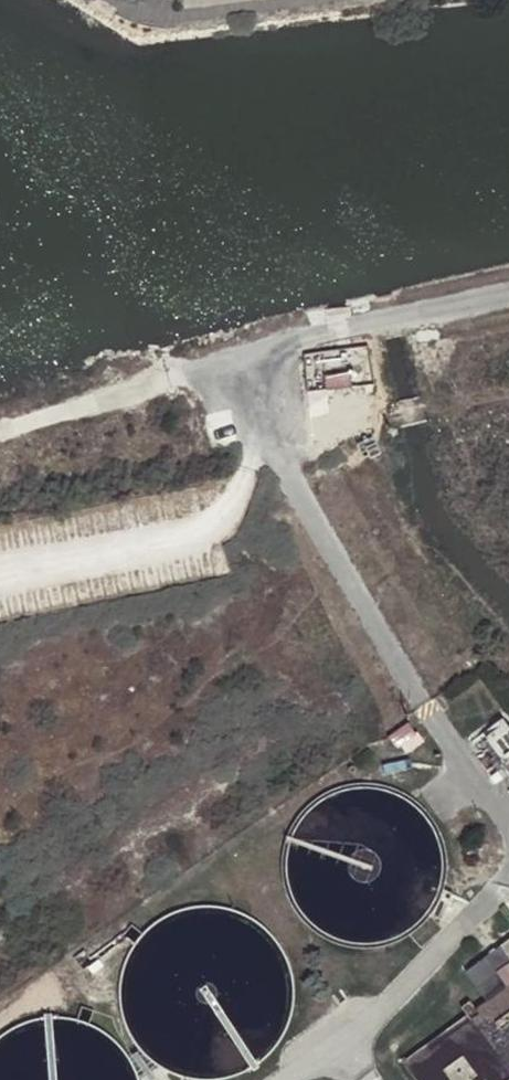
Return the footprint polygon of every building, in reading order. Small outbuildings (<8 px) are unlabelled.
[(352,370),(327,372),(328,388),(354,385),(352,370)] [(374,437),(360,444),(365,456),(370,454),(371,457),(381,452),(374,437)] [(409,723),(391,736),(398,747),(408,740),(412,745),(421,739),(409,723)] [(506,727),(493,736),(508,758),(508,730),(506,727)] [(406,1064),(418,1079),(508,1079),(508,945),(471,974),(491,1001),(480,1010),(474,1003),(465,1009),(471,1017),(406,1064)]
